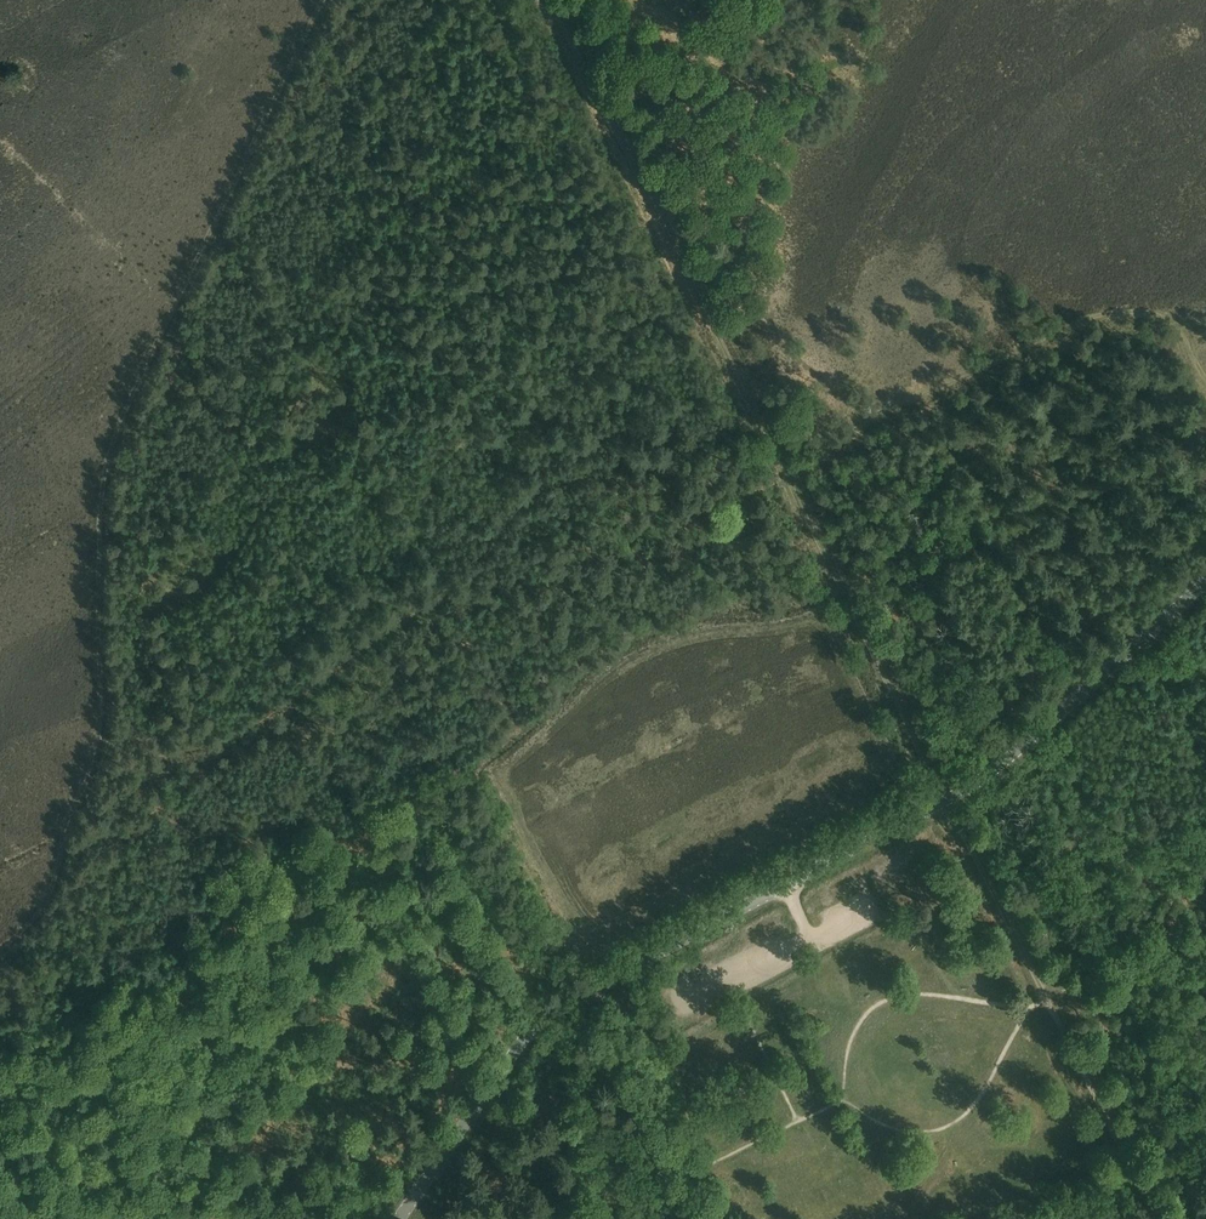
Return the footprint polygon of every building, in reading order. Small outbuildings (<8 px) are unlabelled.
[(782,972),(788,965),(780,957),(774,964),(782,972)]
